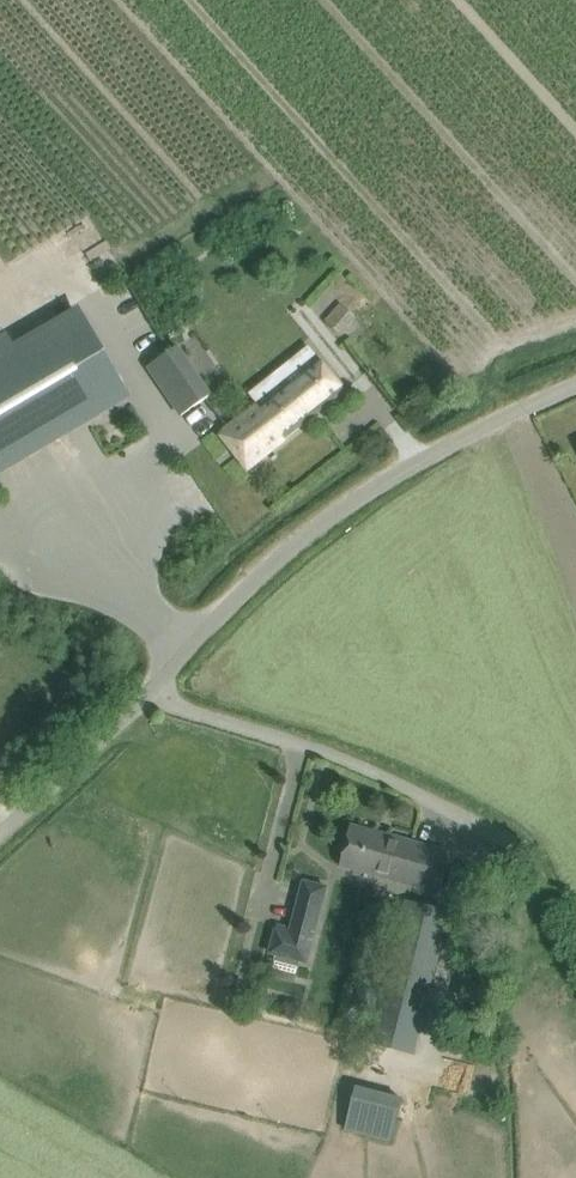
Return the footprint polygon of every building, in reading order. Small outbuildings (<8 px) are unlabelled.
[(229,294),(142,149),(61,197),(148,342),(229,294)] [(324,320),(340,335),(355,317),(339,303),(324,320)] [(0,354),(0,477),(83,428),(130,400),(76,309),(30,336),(16,345),(0,354)] [(226,429),(254,464),(345,390),(318,356),(226,429)] [(180,390),(168,399),(179,416),(192,407),(180,390)] [(351,824),(340,865),(439,891),(450,850),(351,824)] [(323,888),(305,884),(293,931),(279,927),(273,952),(306,960),(323,888)] [(373,1043),(416,1053),(450,911),(407,901),(373,1043)] [(355,1005),(375,1010),(382,981),(362,976),(355,1005)]
